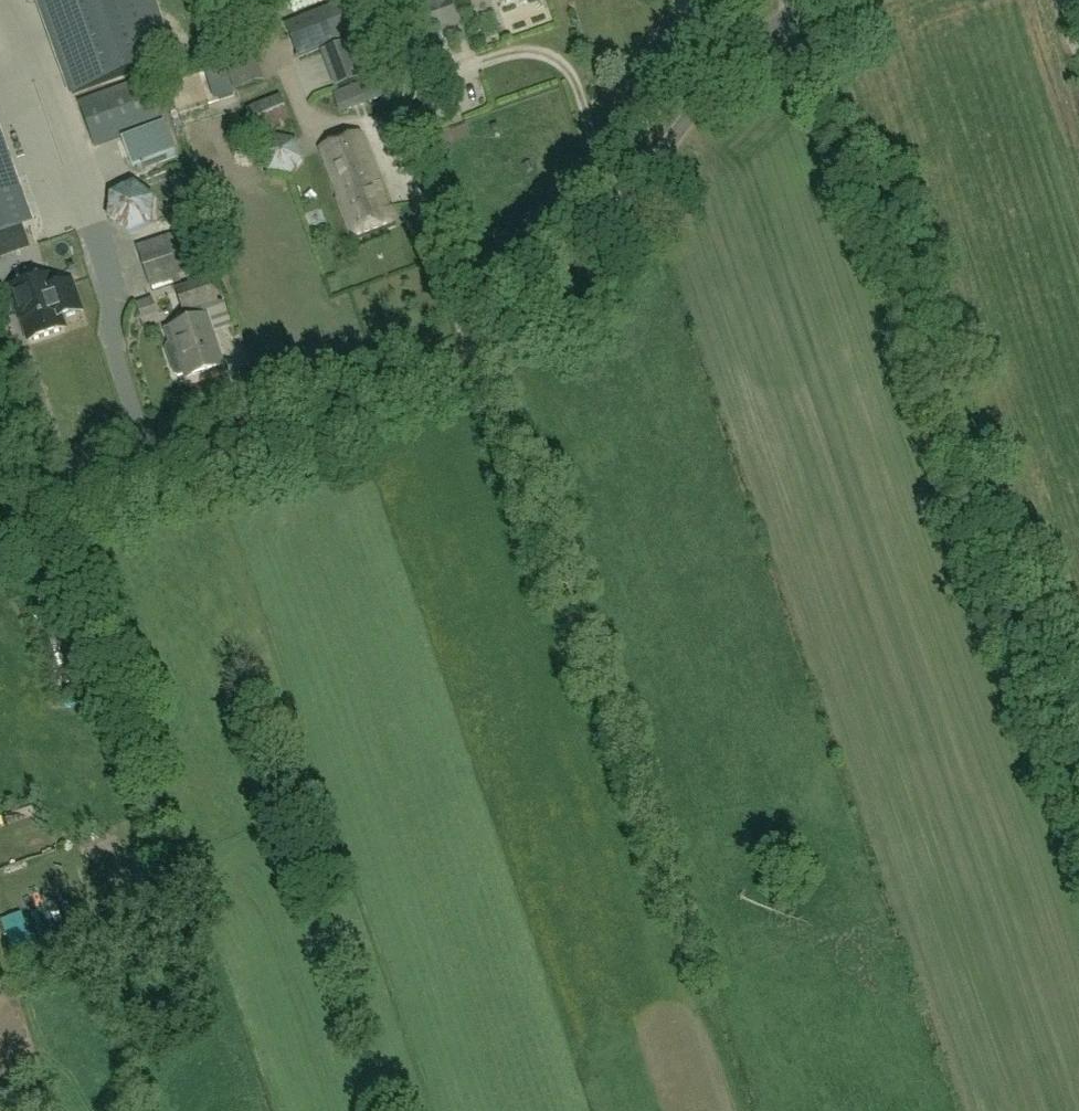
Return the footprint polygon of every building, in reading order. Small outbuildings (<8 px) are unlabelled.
[(154,0),(41,0),(76,98),(176,60),(154,0)] [(299,58),(364,32),(351,0),(287,25),(299,58)] [(421,8),(417,9),(426,37),(462,25),(454,0),(418,0),(421,8)] [(224,56),(235,89),(262,82),(251,47),(224,56)] [(79,102),(95,148),(164,124),(147,77),(79,102)] [(247,111),(259,137),(291,125),(280,98),(247,111)] [(424,127),(439,122),(434,106),(419,111),(424,127)] [(165,125),(121,141),(133,173),(177,157),(165,125)] [(320,152),(351,240),(391,225),(360,137),(320,152)] [(305,161),(296,142),(276,138),(261,154),(268,176),(291,178),(305,161)] [(110,194),(107,223),(129,237),(154,225),(155,199),(134,185),(110,194)] [(16,187),(0,193),(0,236),(30,226),(16,187)] [(168,248),(141,257),(154,292),(181,283),(168,248)] [(30,342),(65,330),(62,319),(82,312),(72,282),(53,288),(49,276),(9,289),(18,314),(20,314),(30,342)] [(169,330),(173,344),(168,345),(166,350),(174,375),(178,378),(184,376),(185,379),(221,367),(205,318),(200,319),(197,310),(215,305),(207,281),(175,292),(186,324),(169,330)] [(72,742),(89,738),(85,724),(69,728),(72,742)] [(129,821),(107,823),(109,843),(131,841),(129,821)]
